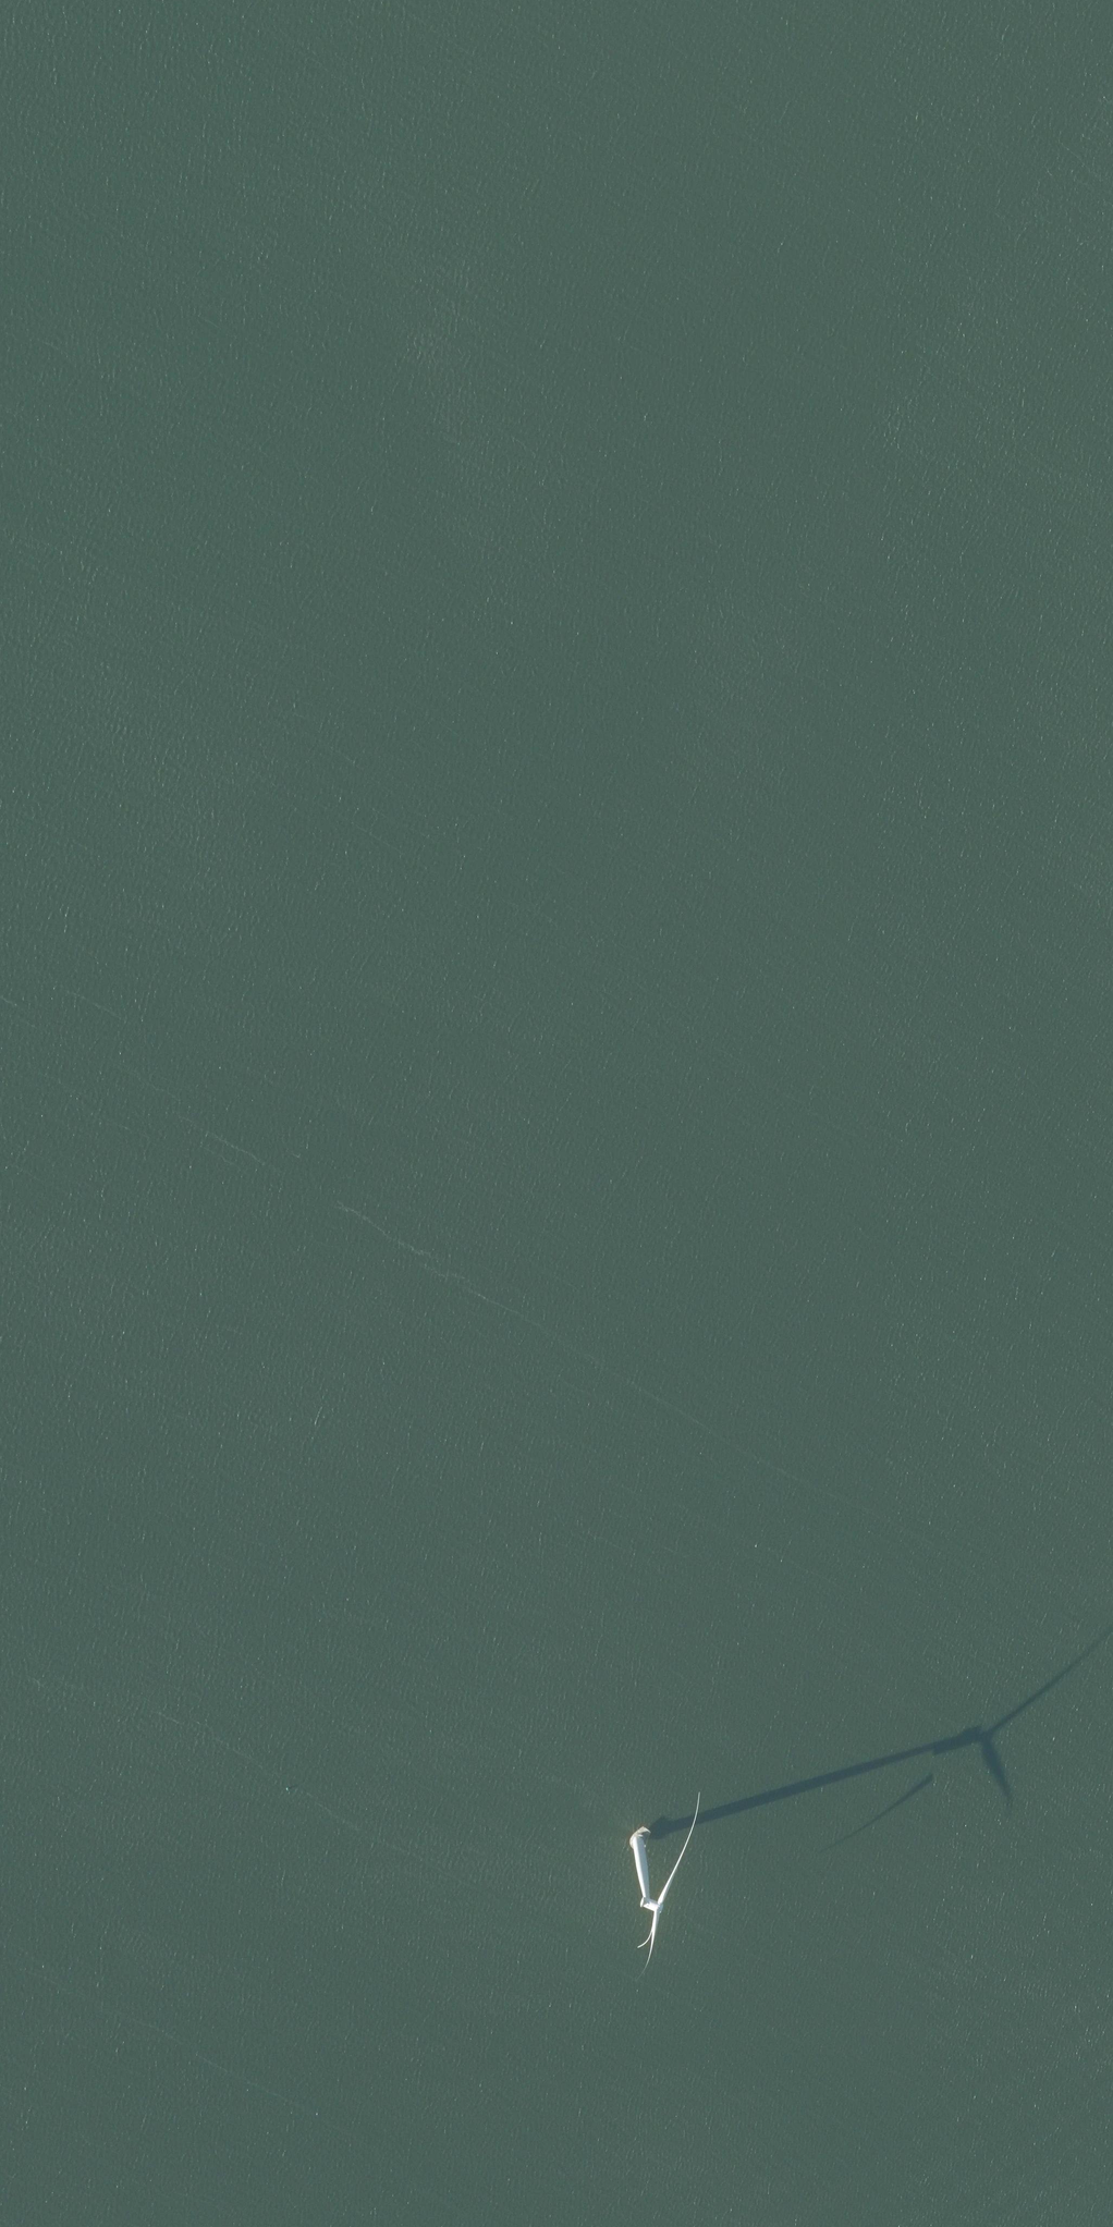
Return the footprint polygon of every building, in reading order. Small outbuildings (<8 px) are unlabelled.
[(632,1835),(631,1838),(632,1840),(634,1842),(636,1843),(639,1843),(641,1842),(642,1840),(642,1837),(641,1835),(639,1833),(637,1833),(634,1833),(632,1835)]
